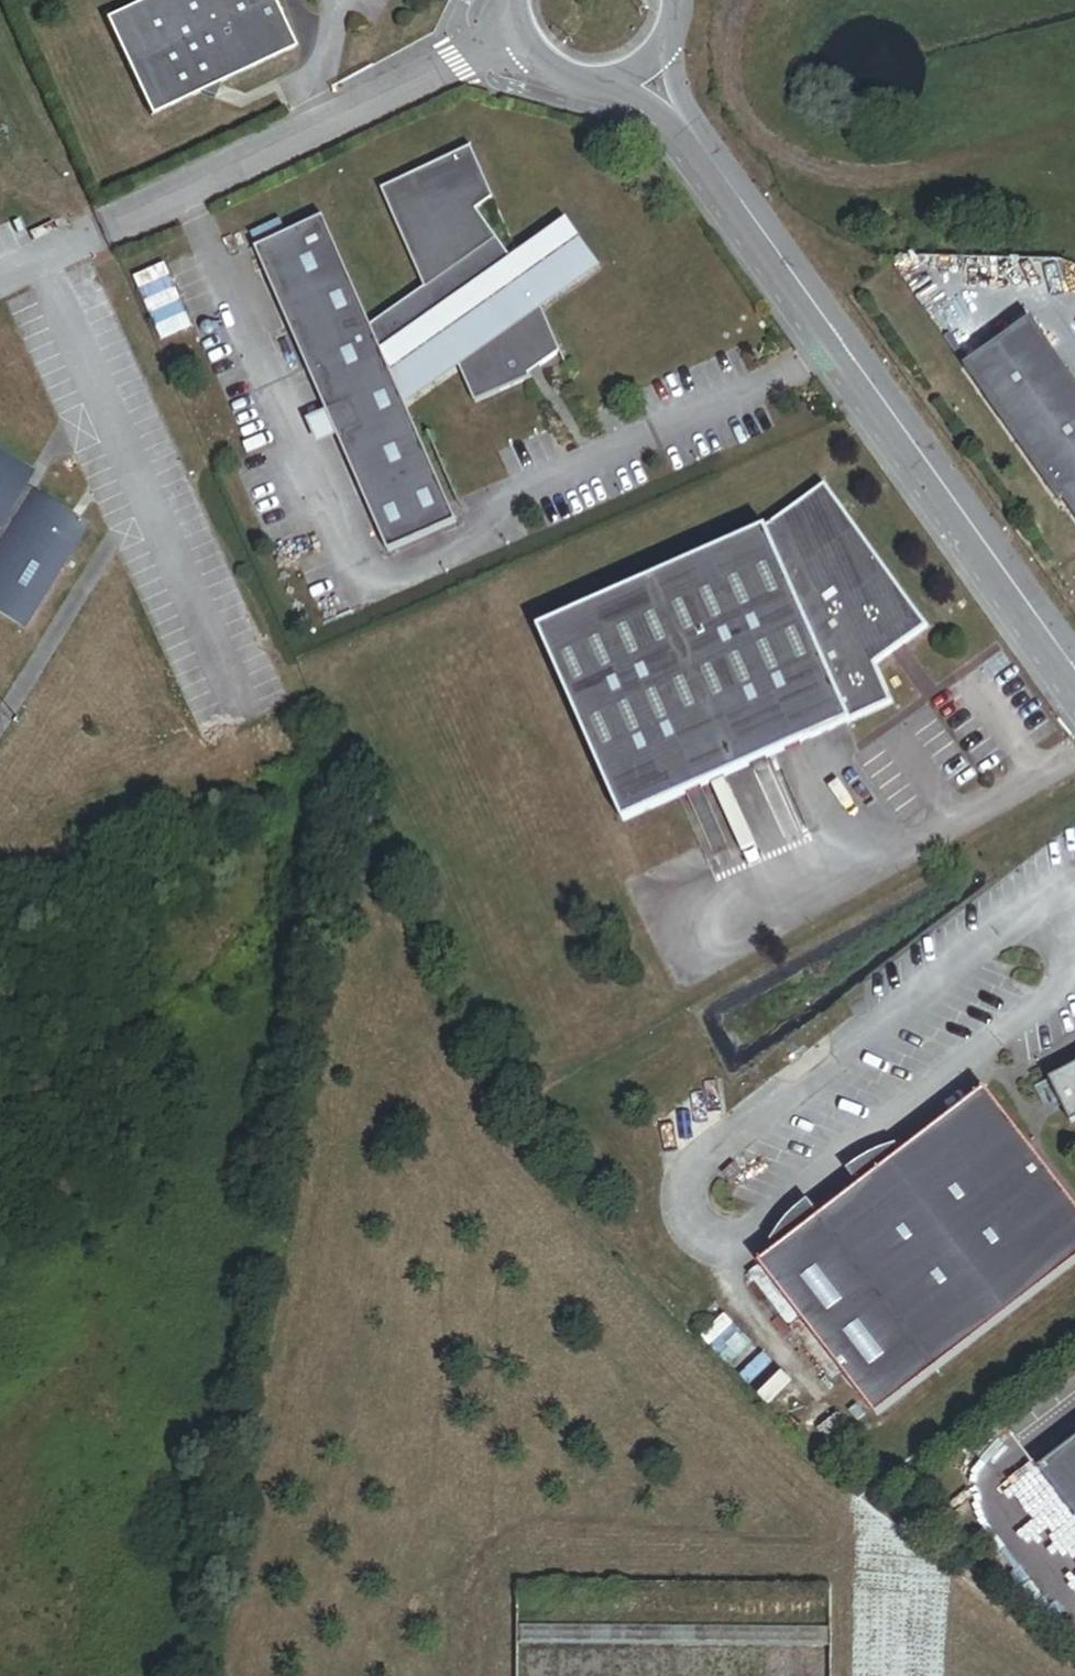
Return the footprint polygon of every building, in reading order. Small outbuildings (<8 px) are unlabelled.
[(138,114),(186,92),(200,99),(204,84),(284,46),(263,0),(131,0),(93,17),(138,114)] [(443,519),(387,390),(440,352),(461,401),(547,349),(529,307),(588,266),(553,216),(496,256),(462,208),(480,195),(459,147),(367,187),(410,286),(357,324),(310,216),(241,246),(374,549),(443,519)] [(165,267),(133,280),(159,342),(191,328),(165,267)] [(960,365),(1074,526),(1074,379),(1030,316),(960,365)] [(13,499),(18,490),(25,479),(0,464),(0,519),(13,499)] [(757,523),(529,626),(616,818),(884,697),(864,653),(911,621),(815,479),(757,523)] [(23,505),(28,496),(18,490),(13,499),(23,505)] [(17,629),(80,529),(28,496),(23,505),(13,499),(0,519),(0,619),(17,629)] [(1062,1105),(1074,1132),(1074,1098),(1062,1105)] [(834,1248),(786,1285),(773,1295),(891,1447),(1074,1305),(1074,1220),(998,1121),(918,1183),(871,1220),(834,1248)] [(871,1220),(918,1183),(912,1174),(905,1177),(899,1180),(891,1183),(884,1187),(877,1191),(870,1196),(864,1200),(858,1203),(871,1220)] [(786,1285),(834,1248),(821,1232),(813,1239),(799,1253),(788,1266),(780,1276),(786,1285)] [(692,1329),(729,1366),(739,1355),(744,1359),(755,1349),(713,1308),(692,1329)] [(1043,1489),(1074,1527),(1074,1462),(1043,1489)] [(518,1595),(517,1675),(829,1675),(829,1597),(518,1595)]
